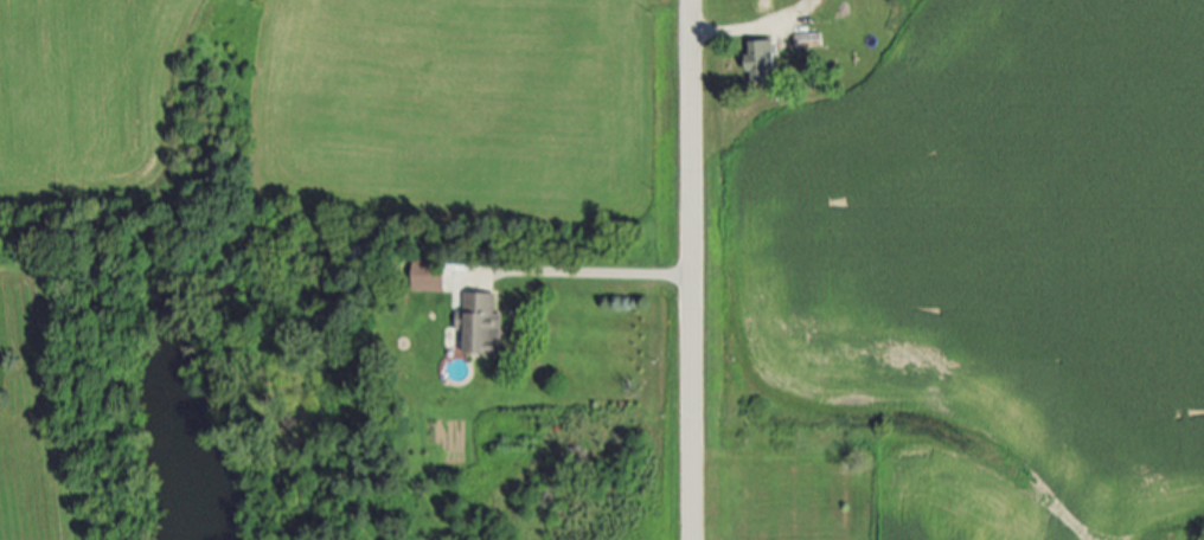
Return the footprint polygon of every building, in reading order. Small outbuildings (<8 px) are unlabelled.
[(824,33),(797,34),(797,47),(824,46),(824,33)] [(774,81),(774,70),(780,70),(779,41),(753,42),(753,56),(748,57),(749,72),(758,71),(759,82),(774,81)] [(448,291),(448,261),(419,260),(418,290),(448,291)]
